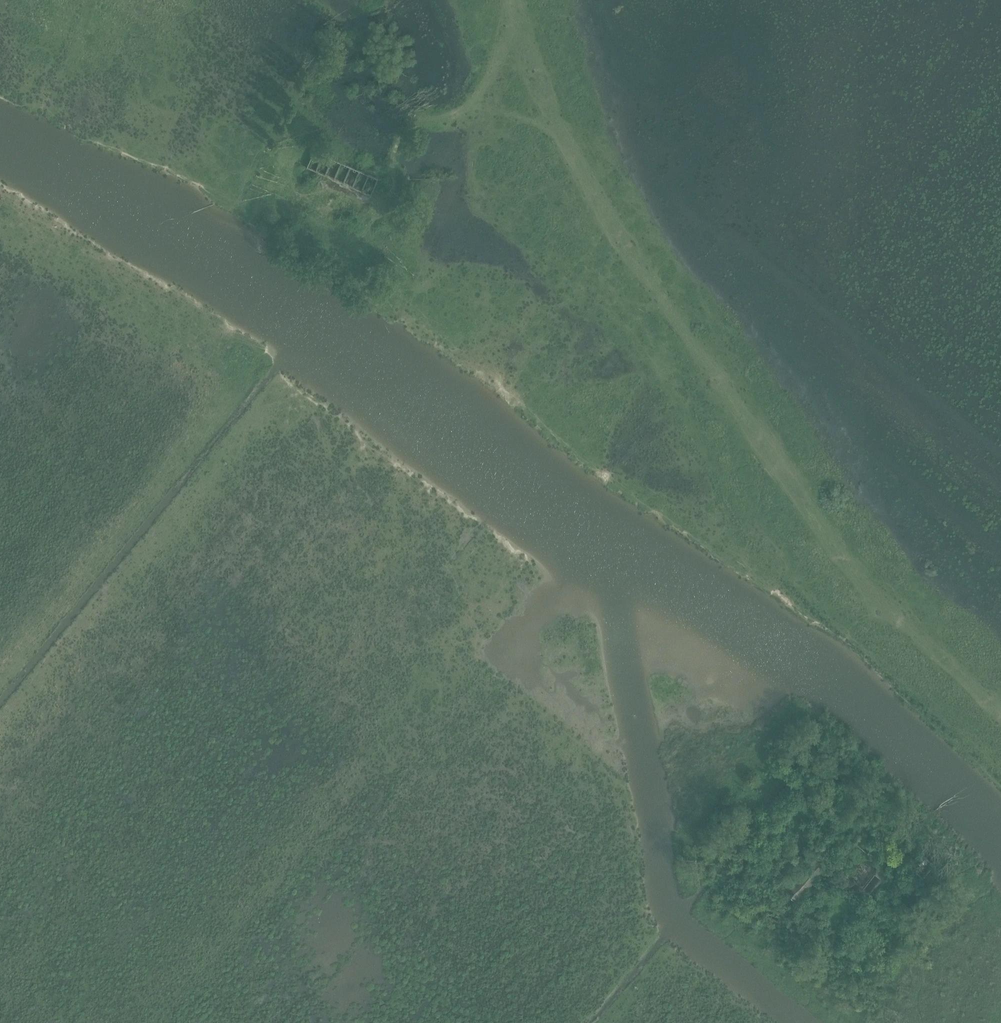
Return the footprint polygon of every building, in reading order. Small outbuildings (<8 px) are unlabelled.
[(363,174),(314,152),(307,167),(370,195),(377,180),(363,174)]
